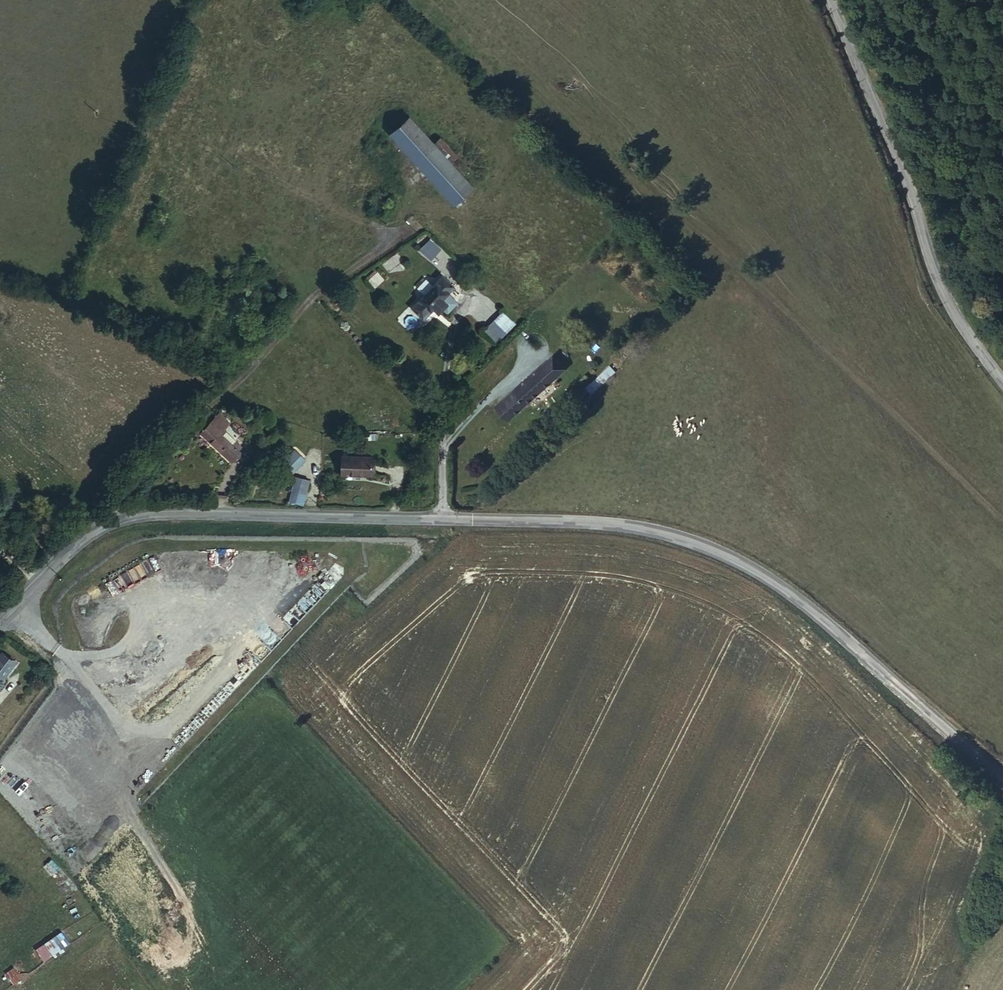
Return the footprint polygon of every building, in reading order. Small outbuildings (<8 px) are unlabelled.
[(456,156),(439,136),(433,142),(410,116),(391,133),(454,203),(472,187),(450,161),(456,156)] [(419,250),(428,256),(435,245),(426,240),(419,250)] [(447,310),(455,302),(446,294),(452,287),(441,277),(411,309),(421,319),(431,309),(436,314),(443,306),(447,310)] [(483,329),(497,342),(516,323),(502,310),(483,329)] [(543,387),(563,369),(551,356),(526,378),(531,384),(536,380),(543,387)] [(609,365),(583,388),(589,395),(615,372),(609,365)] [(536,394),(543,387),(536,380),(531,384),(526,378),(523,380),(536,394)] [(511,416),(536,394),(523,380),(498,403),(511,416)] [(511,416),(498,403),(492,408),(505,422),(511,416)] [(227,432),(231,427),(219,417),(209,429),(237,455),(240,450),(237,446),(239,443),(227,432)] [(202,437),(207,431),(201,427),(194,435),(200,439),(202,437)] [(237,455),(209,429),(207,431),(202,437),(230,463),(238,455),(237,455)] [(303,464),(293,454),(281,466),(291,477),(303,464)] [(372,480),(371,462),(342,462),(343,480),(372,480)] [(307,497),(312,488),(297,481),(294,486),(307,497)] [(306,500),(307,497),(294,486),(281,511),(295,511),(302,499),(306,500)] [(12,666),(0,656),(0,675),(2,677),(12,666)]
